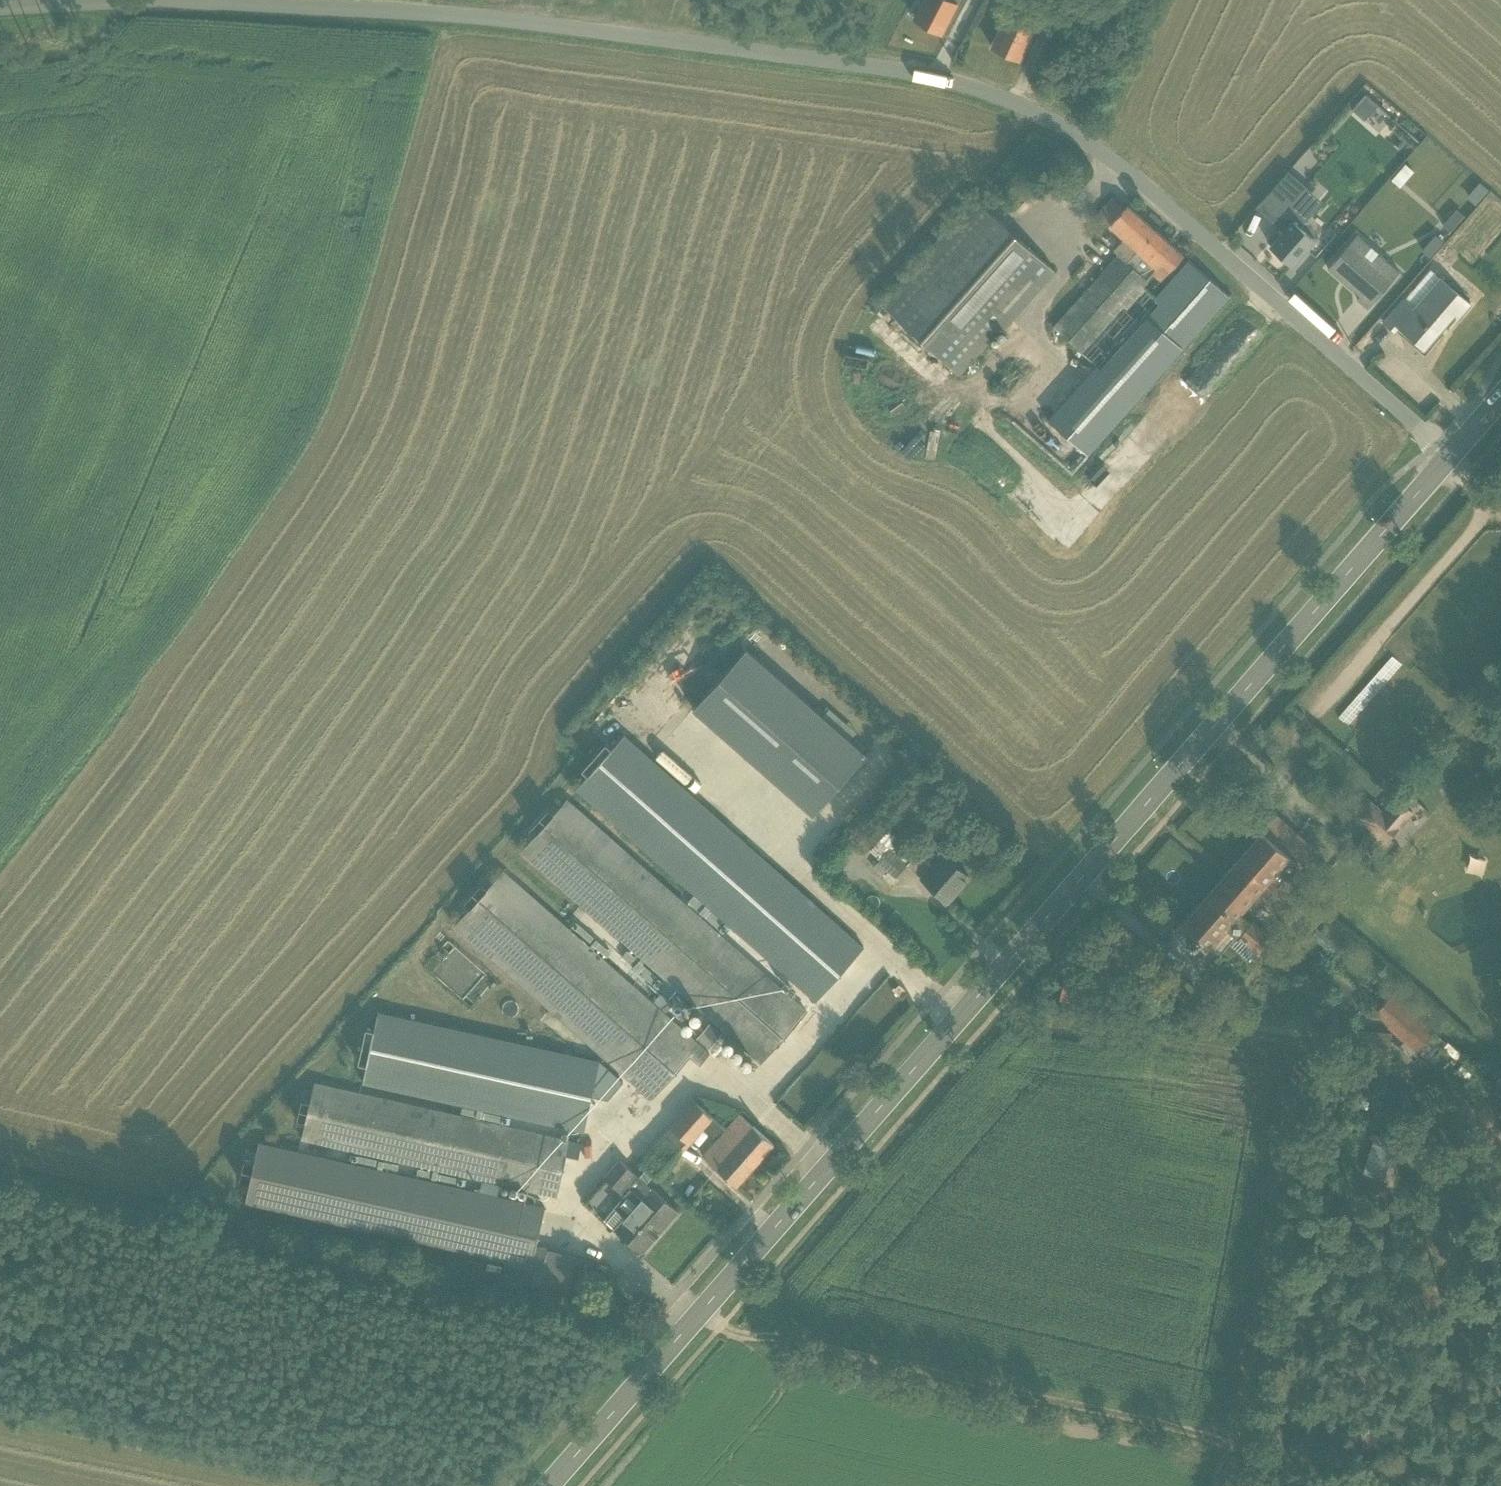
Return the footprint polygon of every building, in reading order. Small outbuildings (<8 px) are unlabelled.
[(960,0),(924,0),(912,23),(940,37),(960,0)] [(989,50),(1023,63),(1037,29),(1003,15),(989,50)] [(1336,110),(1369,141),(1386,122),(1352,92),(1336,110)] [(1320,118),(1294,148),(1305,158),(1331,128),(1320,118)] [(1289,150),(1279,170),(1294,177),(1304,157),(1289,150)] [(1392,186),(1401,167),(1388,161),(1379,180),(1392,186)] [(1314,164),(1292,191),(1311,206),(1322,193),(1341,209),(1352,196),(1314,164)] [(1453,194),(1466,206),(1480,192),(1467,180),(1453,194)] [(1476,221),(1493,215),(1487,199),(1470,205),(1476,221)] [(973,200),(878,300),(955,372),(1050,272),(973,200)] [(1167,275),(1186,255),(1131,203),(1111,223),(1167,275)] [(1439,230),(1451,215),(1442,207),(1429,223),(1439,230)] [(1292,266),(1319,236),(1296,216),(1270,246),(1292,266)] [(1372,304),(1401,271),(1360,233),(1330,266),(1372,304)] [(1418,252),(1429,240),(1421,233),(1411,245),(1418,252)] [(1116,252),(1048,325),(1097,370),(1049,422),(1087,458),(1235,297),(1192,258),(1161,292),(1116,252)] [(1425,350),(1471,301),(1441,273),(1395,322),(1425,350)] [(1221,326),(1178,372),(1195,388),(1238,342),(1221,326)] [(1048,432),(1034,446),(1060,472),(1074,458),(1048,432)] [(870,747),(748,645),(695,708),(818,809),(870,747)] [(622,730),(574,785),(816,996),(864,941),(622,730)] [(1370,798),(1354,815),(1371,831),(1369,833),(1383,846),(1413,813),(1398,799),(1386,812),(1370,798)] [(564,805),(520,855),(757,1062),(802,1011),(564,805)] [(1311,849),(1314,846),(1276,814),(1208,893),(1265,942),(1270,936),(1241,911),(1259,890),(1289,915),(1301,901),(1294,895),(1323,860),(1311,849)] [(908,861),(952,901),(975,875),(931,835),(908,861)] [(507,876),(458,929),(602,1054),(644,1100),(683,1057),(696,1070),(706,1059),(507,876)] [(1265,942),(1208,893),(1183,923),(1192,930),(1185,938),(1194,946),(1200,939),(1218,954),(1228,943),(1248,961),(1265,942)] [(1394,995),(1377,1014),(1389,1024),(1387,1027),(1393,1033),(1415,1052),(1435,1030),(1394,995)] [(602,1054),(381,1006),(364,1083),(585,1131),(602,1054)] [(702,1025),(689,1031),(694,1042),(708,1036),(702,1025)] [(1355,1058),(1389,1061),(1393,1033),(1358,1029),(1355,1058)] [(1421,1055),(1439,1062),(1443,1050),(1426,1043),(1421,1055)] [(310,1089),(298,1140),(552,1200),(564,1149),(310,1089)] [(655,1163),(706,1109),(687,1092),(636,1146),(655,1163)] [(736,1185),(775,1142),(742,1113),(704,1155),(736,1185)] [(1374,1138),(1363,1171),(1384,1178),(1397,1138),(1371,1130),(1369,1136),(1374,1138)] [(251,1148),(237,1209),(522,1276),(537,1215),(251,1148)] [(641,1253),(679,1211),(624,1161),(586,1203),(641,1253)]
